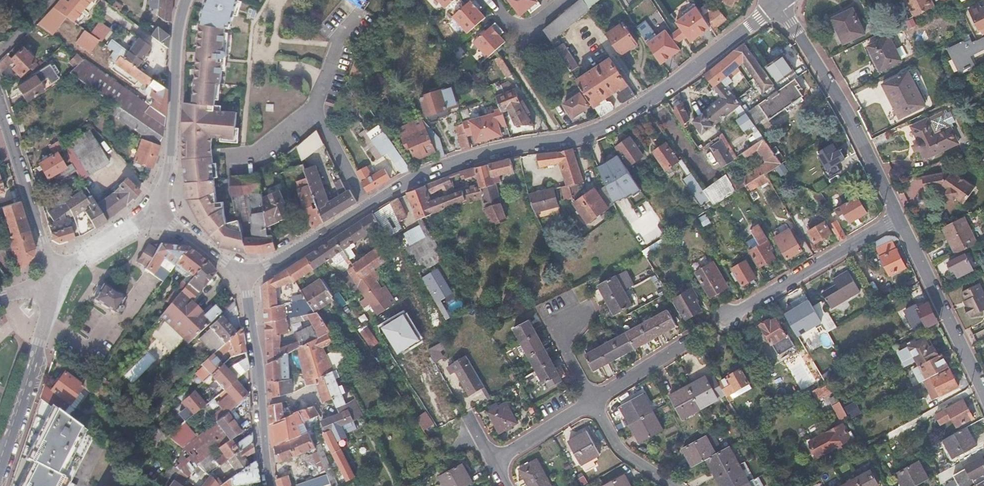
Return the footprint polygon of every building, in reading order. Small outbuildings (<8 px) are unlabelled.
[(54,6),(53,7),(65,16),(78,24),(98,0),(59,0),(54,6)] [(169,20),(170,0),(149,0),(149,3),(151,8),(158,8),(157,16),(163,20),(169,20)] [(206,7),(203,7),(200,22),(225,27),(225,25),(227,23),(231,23),(235,11),(233,10),(234,6),(236,7),(239,0),(207,0),(206,7)] [(454,16),(468,33),(479,23),(486,17),(480,10),(483,7),(476,0),(472,0),(454,16)] [(541,5),(537,0),(508,0),(521,16),(529,10),(531,13),(541,5)] [(590,9),(584,0),(580,0),(559,18),(544,30),(551,41),(590,9)] [(914,16),(945,0),(938,0),(934,2),(933,0),(904,0),(905,3),(908,2),(914,16)] [(115,1),(112,6),(119,11),(122,6),(115,1)] [(971,4),(972,6),(970,7),(980,28),(983,26),(983,6),(981,8),(978,1),(971,4)] [(707,22),(695,4),(683,13),(685,16),(677,22),(681,28),(688,36),(692,42),(711,27),(707,22)] [(53,7),(37,24),(52,35),(65,16),(53,7)] [(865,33),(853,8),(832,18),(844,43),(865,33)] [(707,22),(711,27),(721,20),(717,14),(707,22)] [(91,31),(102,39),(110,29),(99,21),(91,31)] [(193,103),(183,102),(183,120),(235,117),(236,112),(215,109),(217,83),(221,83),(223,59),(225,58),(227,56),(227,52),(225,50),(223,50),(225,27),(200,22),(198,51),(201,51),(201,58),(197,58),(193,103)] [(497,24),(474,42),(487,59),(506,44),(501,37),(505,34),(497,24)] [(607,34),(621,56),(637,45),(623,24),(607,34)] [(151,35),(168,47),(168,35),(157,26),(151,35)] [(674,33),(670,36),(677,44),(680,42),(684,39),(688,36),(681,28),(678,30),(674,33)] [(98,39),(85,30),(76,41),(89,51),(98,39)] [(646,42),(661,65),(681,50),(677,44),(670,36),(666,30),(658,36),(656,34),(646,42)] [(3,35),(7,47),(14,44),(10,32),(3,35)] [(901,59),(889,35),(868,46),(881,70),(901,59)] [(106,45),(120,55),(135,65),(149,45),(138,36),(127,50),(111,38),(106,45)] [(976,40),(967,44),(963,43),(950,49),(961,70),(974,64),(969,54),(983,47),(983,36),(976,40)] [(745,43),(735,49),(744,61),(754,76),(765,90),(766,89),(769,92),(775,88),(773,84),(774,84),(761,66),(745,43)] [(557,49),(571,72),(579,67),(563,45),(557,49)] [(0,60),(0,72),(9,64),(19,74),(27,67),(30,71),(38,65),(33,59),(33,58),(21,47),(11,57),(7,53),(0,60)] [(0,49),(0,60),(7,53),(8,52),(7,47),(0,49)] [(744,61),(735,49),(712,68),(721,79),(730,73),(739,65),(744,61)] [(84,58),(77,53),(71,58),(76,65),(84,58)] [(783,54),(766,66),(773,76),(775,75),(780,81),(786,77),(789,82),(793,79),(798,76),(788,61),(789,58),(786,55),(785,55),(783,54)] [(154,99),(149,105),(164,116),(166,87),(135,65),(120,55),(115,62),(147,86),(145,90),(147,94),(154,99)] [(624,103),(636,96),(611,59),(577,81),(601,117),(613,109),(614,105),(612,102),(607,101),(605,98),(617,91),(619,93),(617,96),(617,97),(621,103),(624,103)] [(364,64),(353,60),(349,74),(360,78),(364,64)] [(26,99),(43,87),(39,81),(46,76),(50,82),(58,76),(49,63),(33,74),(34,75),(17,86),(26,99)] [(721,79),(712,68),(704,74),(722,96),(711,107),(693,121),(702,135),(735,108),(757,142),(764,137),(755,124),(747,112),(736,98),(721,79)] [(910,74),(909,71),(884,84),(900,117),(925,105),(914,82),(920,79),(916,71),(910,74)] [(730,73),(721,79),(736,98),(753,85),(749,80),(746,75),(736,80),(730,73)] [(773,76),(781,88),(789,82),(786,77),(780,81),(775,75),(773,76)] [(781,88),(747,112),(755,124),(763,118),(759,112),(762,109),(769,119),(804,95),(793,79),(789,82),(781,88)] [(514,88),(496,97),(500,108),(502,112),(508,110),(516,125),(533,124),(527,114),(530,112),(528,110),(526,111),(522,105),(521,103),(514,88)] [(449,110),(443,91),(422,97),(429,121),(439,118),(438,113),(449,110)] [(573,120),(591,108),(581,93),(563,104),(573,120)] [(147,94),(143,101),(149,105),(154,99),(147,94)] [(464,109),(472,107),(469,98),(456,102),(459,110),(464,109)] [(682,102),(672,108),(684,127),(687,125),(686,122),(689,120),(682,102)] [(162,137),(116,104),(108,109),(152,141),(160,143),(162,137)] [(495,112),(483,116),(489,140),(503,137),(501,128),(507,127),(502,112),(500,108),(494,109),(495,112)] [(450,115),(449,110),(438,113),(439,118),(450,115)] [(462,121),(459,110),(452,112),(456,126),(463,124),(462,121)] [(234,138),(235,138),(237,112),(236,112),(235,117),(183,120),(183,149),(212,147),(213,137),(234,138)] [(483,116),(462,121),(463,124),(465,131),(467,136),(473,135),(475,144),(489,140),(483,116)] [(446,156),(440,137),(431,140),(422,118),(399,129),(407,146),(409,145),(411,149),(416,160),(434,151),(437,159),(446,156)] [(935,133),(927,118),(909,127),(916,140),(914,142),(915,145),(916,148),(918,149),(921,149),(925,157),(959,140),(951,125),(935,133)] [(89,121),(59,141),(60,142),(65,139),(69,142),(89,128),(105,155),(115,150),(89,121)] [(377,136),(385,131),(377,121),(365,130),(370,137),(376,134),(377,136)] [(460,151),(470,148),(467,136),(465,131),(463,124),(456,126),(453,127),(460,151)] [(64,149),(77,171),(81,179),(92,172),(110,161),(105,155),(89,128),(69,142),(65,139),(60,142),(64,149)] [(323,143),(316,128),(309,135),(316,149),(323,143)] [(383,155),(370,137),(365,130),(358,135),(364,143),(361,145),(366,151),(369,149),(376,159),(383,155)] [(402,172),(411,169),(385,131),(377,136),(389,152),(402,172)] [(732,159),(735,157),(722,133),(718,136),(721,141),(732,159)] [(383,156),(389,152),(377,136),(376,134),(370,137),(383,155),(383,156)] [(316,149),(309,135),(302,142),(310,154),(316,149)] [(644,155),(631,136),(616,146),(629,164),(644,155)] [(757,143),(757,142),(742,153),(745,157),(757,149),(766,162),(753,170),(753,171),(733,184),(730,181),(735,178),(730,170),(703,189),(711,200),(714,204),(719,201),(742,187),(766,172),(782,163),(764,137),(757,143)] [(159,146),(142,140),(134,160),(149,166),(152,165),(159,146)] [(682,159),(669,140),(666,142),(679,160),(682,159)] [(59,141),(50,147),(54,154),(57,153),(64,149),(60,142),(59,141)] [(733,160),(732,159),(721,141),(711,147),(723,167),(733,160)] [(310,154),(302,142),(297,148),(302,162),(310,154)] [(679,160),(666,142),(654,151),(666,169),(678,162),(679,160)] [(837,150),(833,142),(818,150),(828,167),(845,157),(840,148),(837,150)] [(583,182),(572,147),(559,151),(537,153),(540,166),(561,164),(569,186),(563,188),(566,199),(573,198),(570,186),(583,182)] [(212,150),(183,152),(184,159),(213,156),(212,150)] [(57,153),(54,154),(39,163),(47,177),(65,167),(57,153)] [(637,183),(619,155),(607,162),(626,193),(632,190),(633,192),(640,187),(637,183)] [(213,156),(184,159),(187,182),(207,179),(207,182),(215,181),(213,156)] [(513,170),(510,158),(489,163),(496,183),(501,181),(500,175),(513,170)] [(711,200),(703,189),(682,159),(679,160),(678,162),(687,176),(683,179),(701,205),(711,200)] [(607,162),(598,165),(600,171),(606,184),(610,182),(619,196),(626,193),(607,162)] [(357,172),(363,169),(360,163),(354,166),(357,172)] [(496,183),(489,163),(474,167),(465,170),(467,176),(478,173),(481,184),(481,187),(496,183)] [(310,185),(305,169),(303,164),(279,172),(285,185),(295,182),(298,189),(310,185)] [(324,222),(352,205),(339,179),(333,181),(340,195),(329,201),(315,165),(305,169),(310,185),(324,221),(324,222)] [(368,191),(390,178),(385,169),(372,176),(366,167),(363,169),(357,172),(368,191)] [(606,184),(600,171),(591,174),(598,188),(606,185),(606,184)] [(941,171),(920,176),(923,189),(939,185),(946,191),(944,194),(953,200),(955,197),(963,203),(973,189),(948,172),(946,175),(941,171)] [(81,179),(87,188),(97,205),(106,197),(92,172),(81,179)] [(767,173),(766,172),(742,187),(747,194),(770,179),(767,173)] [(263,198),(260,175),(231,179),(233,195),(245,193),(245,194),(249,193),(255,229),(254,229),(254,236),(244,236),(247,251),(248,251),(264,251),(272,250),(276,248),(271,227),(267,227),(267,225),(263,198)] [(453,183),(450,176),(426,185),(428,195),(442,188),(453,183)] [(131,197),(133,199),(139,190),(127,177),(118,184),(119,186),(106,197),(97,205),(105,219),(120,207),(131,197)] [(207,179),(187,182),(189,199),(194,209),(224,205),(223,201),(221,201),(217,202),(215,181),(207,182),(207,179)] [(606,184),(606,185),(612,199),(619,196),(610,182),(606,184)] [(506,217),(496,183),(481,187),(483,194),(486,205),(495,221),(506,217)] [(483,194),(481,187),(481,184),(444,196),(448,207),(475,196),(483,194)] [(313,227),(324,221),(310,185),(298,189),(313,227)] [(428,195),(426,185),(407,191),(407,193),(417,219),(422,217),(448,207),(444,196),(430,201),(428,195)] [(49,213),(44,214),(46,219),(51,217),(53,219),(64,213),(67,215),(72,213),(64,201),(57,188),(49,193),(56,207),(48,211),(49,213)] [(94,221),(94,227),(106,220),(105,219),(97,205),(87,188),(82,190),(96,216),(98,219),(94,221)] [(554,188),(529,194),(533,208),(534,210),(558,204),(554,188)] [(608,207),(594,188),(574,203),(588,222),(608,207)] [(823,200),(818,191),(810,188),(818,203),(823,200)] [(73,214),(79,235),(81,235),(94,227),(94,221),(92,218),(96,216),(82,190),(64,201),(72,213),(73,214)] [(279,191),(263,198),(267,225),(290,215),(279,191)] [(486,205),(483,194),(475,196),(485,225),(495,221),(486,205)] [(868,212),(859,197),(837,209),(840,214),(845,211),(851,221),(868,212)] [(398,198),(391,201),(395,211),(399,221),(406,217),(407,215),(398,198)] [(34,248),(19,201),(1,207),(5,220),(9,232),(10,235),(7,237),(18,271),(33,255),(34,248)] [(395,211),(391,201),(373,213),(381,225),(386,233),(396,228),(389,215),(395,211)] [(247,251),(244,236),(240,219),(227,222),(224,212),(224,205),(194,209),(201,223),(221,246),(247,251)] [(828,220),(822,210),(817,213),(822,223),(809,231),(816,242),(832,232),(826,221),(828,220)] [(381,225),(373,213),(362,220),(371,235),(377,230),(376,227),(381,225)] [(965,216),(940,228),(947,241),(949,241),(955,252),(953,253),(954,255),(968,248),(979,243),(965,216)] [(68,217),(47,224),(52,238),(60,241),(74,237),(68,217)] [(420,224),(404,233),(410,246),(406,248),(414,261),(440,248),(424,222),(423,220),(422,217),(417,219),(418,222),(419,222),(420,224)] [(371,235),(362,220),(335,237),(347,257),(349,259),(355,255),(350,245),(363,236),(372,252),(353,265),(360,277),(371,270),(374,268),(386,260),(382,253),(377,245),(371,235)] [(840,240),(846,236),(837,221),(831,225),(840,240)] [(773,246),(759,224),(751,229),(760,244),(751,250),(761,266),(776,257),(770,248),(773,246)] [(399,234),(396,228),(386,233),(390,238),(399,234)] [(785,239),(781,234),(776,237),(788,258),(802,250),(799,244),(802,242),(797,235),(794,236),(792,234),(785,239)] [(893,241),(899,238),(899,237),(891,234),(886,235),(874,242),(877,248),(893,240),(893,241)] [(347,257),(335,237),(307,256),(315,268),(329,259),(332,257),(334,260),(335,262),(338,263),(344,259),(347,257)] [(755,237),(747,242),(751,248),(759,244),(755,237)] [(906,267),(893,241),(893,240),(877,248),(891,274),(906,267)] [(384,241),(377,245),(382,253),(389,249),(384,241)] [(157,244),(147,245),(138,262),(145,267),(157,244)] [(144,269),(162,281),(166,275),(156,270),(162,259),(173,265),(175,263),(186,247),(161,244),(157,244),(145,267),(144,269)] [(186,247),(175,263),(192,276),(188,280),(190,282),(207,262),(206,261),(186,247)] [(414,261),(420,272),(446,258),(440,248),(414,261)] [(954,255),(949,257),(951,261),(948,263),(953,270),(955,269),(959,276),(967,272),(967,271),(973,269),(966,255),(970,252),(968,248),(954,255)] [(404,260),(399,253),(387,261),(392,268),(404,260)] [(315,268),(307,256),(288,268),(296,280),(301,277),(315,268)] [(756,276),(747,259),(733,267),(743,284),(756,276)] [(724,278),(714,261),(696,271),(711,296),(725,287),(721,280),(724,278)] [(160,317),(188,343),(222,311),(227,307),(224,304),(218,310),(213,305),(204,315),(191,302),(216,273),(207,262),(190,282),(187,285),(171,305),(160,317)] [(367,298),(374,308),(378,315),(397,302),(392,295),(389,290),(385,285),(381,287),(378,282),(376,279),(380,277),(374,268),(371,270),(360,277),(353,265),(348,269),(360,287),(363,292),(357,295),(362,302),(367,298)] [(296,280),(288,268),(263,284),(265,307),(277,305),(277,297),(280,296),(280,286),(292,281),(296,280)] [(438,270),(423,278),(437,303),(441,301),(440,299),(451,292),(438,270)] [(859,290),(848,270),(834,278),(839,285),(836,287),(835,286),(823,292),(832,306),(859,290)] [(608,299),(625,290),(617,275),(600,284),(608,299)] [(328,287),(322,278),(303,290),(316,310),(334,298),(334,297),(328,287)] [(303,290),(296,280),(292,281),(299,293),(303,290)] [(907,288),(914,285),(911,280),(905,283),(907,288)] [(167,302),(171,305),(187,285),(183,282),(167,302)] [(966,300),(968,306),(966,307),(964,308),(969,317),(983,310),(983,294),(979,283),(961,292),(966,300)] [(103,285),(92,301),(114,314),(124,299),(103,285)] [(697,295),(693,288),(675,298),(686,317),(700,309),(694,298),(697,295)] [(285,303),(287,317),(308,313),(317,311),(316,310),(303,290),(299,293),(305,303),(294,305),(293,302),(285,303)] [(632,304),(625,290),(608,299),(616,313),(632,304)] [(339,294),(334,297),(334,298),(340,306),(341,308),(346,304),(339,294)] [(813,311),(804,295),(788,305),(797,320),(813,311)] [(236,309),(234,301),(227,307),(222,311),(226,316),(236,309)] [(814,306),(828,331),(837,327),(822,302),(814,306)] [(939,321),(930,302),(918,307),(927,324),(928,327),(939,321)] [(265,307),(266,321),(287,317),(285,303),(277,305),(265,307)] [(667,309),(654,317),(662,332),(676,325),(667,309)] [(266,321),(268,363),(289,353),(299,348),(330,332),(332,330),(320,311),(317,311),(308,313),(311,318),(314,324),(296,333),(300,341),(279,348),(277,343),(280,342),(281,334),(285,333),(284,326),(288,325),(288,323),(287,317),(266,321)] [(308,313),(287,317),(288,323),(311,318),(308,313)] [(212,353),(223,343),(234,333),(219,317),(208,327),(209,328),(198,338),(212,353)] [(662,332),(654,317),(640,324),(649,339),(662,332)] [(771,321),(770,319),(761,324),(777,352),(784,348),(788,356),(797,351),(787,333),(786,333),(777,318),(771,321)] [(522,341),(537,333),(530,319),(514,328),(522,341)] [(700,323),(688,329),(692,336),(704,330),(700,323)] [(640,324),(626,332),(634,347),(649,339),(640,324)] [(211,354),(200,364),(202,366),(194,373),(203,382),(204,381),(210,375),(222,364),(217,359),(231,345),(232,348),(229,349),(231,355),(244,352),(243,344),(243,343),(240,327),(234,333),(223,343),(212,353),(211,354)] [(378,342),(368,327),(362,331),(372,346),(378,342)] [(335,370),(327,354),(324,347),(335,341),(330,332),(299,348),(306,372),(295,373),(296,390),(309,384),(318,383),(316,379),(334,371),(335,370)] [(626,332),(613,339),(621,354),(634,347),(626,332)] [(545,347),(537,333),(522,341),(529,355),(545,347)] [(930,347),(934,345),(929,336),(925,338),(930,347)] [(198,338),(197,339),(211,354),(212,353),(198,338)] [(917,360),(918,362),(937,352),(934,345),(930,347),(925,338),(914,344),(912,341),(908,343),(910,346),(899,352),(906,365),(917,360)] [(613,339),(599,347),(607,362),(621,354),(613,339)] [(428,349),(435,362),(442,358),(438,351),(443,348),(440,342),(428,349)] [(708,348),(702,355),(706,361),(716,351),(710,344),(708,348)] [(552,360),(545,347),(529,355),(536,369),(552,360)] [(607,362),(599,347),(585,354),(594,369),(607,362)] [(340,368),(349,364),(341,348),(327,354),(335,370),(340,368)] [(937,352),(918,362),(920,365),(927,378),(949,366),(942,353),(939,355),(937,352)] [(269,380),(282,379),(282,374),(291,373),(289,353),(268,363),(269,380)] [(744,361),(749,370),(761,364),(755,354),(744,361)] [(210,375),(223,389),(235,379),(247,369),(245,357),(231,364),(226,368),(222,364),(210,375)] [(472,380),(477,377),(465,357),(447,367),(451,374),(455,371),(468,394),(477,389),(472,380)] [(552,360),(536,369),(544,382),(547,380),(551,386),(562,380),(552,360)] [(914,369),(921,382),(927,378),(920,365),(914,369)] [(921,382),(912,387),(914,390),(922,385),(924,387),(927,385),(931,392),(938,388),(942,394),(959,385),(949,366),(927,378),(921,382)] [(718,382),(729,402),(732,400),(729,394),(748,384),(740,370),(718,382)] [(339,407),(348,403),(334,371),(316,379),(318,383),(325,399),(326,403),(335,399),(339,407)] [(50,391),(69,404),(82,386),(64,372),(51,390),(50,391)] [(705,375),(687,385),(700,408),(717,398),(705,375)] [(269,380),(269,397),(292,392),(292,378),(291,378),(282,379),(269,380)] [(213,414),(217,419),(226,412),(248,394),(235,379),(223,389),(230,397),(217,409),(218,411),(213,414)] [(204,381),(203,382),(197,387),(201,391),(207,384),(204,381)] [(96,390),(105,397),(109,392),(102,387),(97,383),(94,385),(98,388),(96,390)] [(817,401),(830,393),(824,383),(811,391),(817,401)] [(39,398),(40,399),(61,414),(69,404),(50,391),(51,390),(43,385),(39,398)] [(700,408),(687,385),(669,394),(682,418),(700,408)] [(938,388),(931,392),(935,398),(942,394),(938,388)] [(194,391),(182,402),(193,414),(202,407),(206,404),(194,391)] [(620,406),(629,424),(652,411),(643,394),(620,406)] [(76,485),(69,481),(93,437),(69,420),(61,414),(40,399),(9,485),(75,485),(76,485)] [(342,424),(365,415),(356,399),(348,403),(339,407),(342,414),(325,418),(323,419),(321,419),(326,430),(333,427),(338,438),(346,434),(342,424)] [(972,416),(964,400),(936,415),(941,424),(954,418),(957,424),(972,416)] [(845,408),(852,418),(862,410),(856,401),(845,408)] [(270,404),(270,422),(284,416),(282,402),(270,404)] [(517,422),(506,402),(488,412),(500,432),(517,422)] [(841,405),(839,402),(832,406),(840,419),(847,415),(841,405)] [(299,410),(303,419),(317,413),(312,405),(299,410)] [(193,414),(192,415),(197,420),(207,412),(202,407),(193,414)] [(434,424),(426,411),(415,418),(424,431),(434,424)] [(652,411),(629,424),(639,441),(662,429),(652,411)] [(216,421),(230,440),(240,433),(226,412),(217,419),(216,421)] [(847,432),(842,424),(804,444),(813,459),(853,437),(850,431),(847,432)] [(977,444),(967,426),(944,439),(953,457),(977,444)] [(356,475),(338,438),(333,427),(326,430),(322,432),(345,480),(356,475)] [(600,454),(587,430),(569,439),(582,463),(600,454)] [(271,448),(278,462),(306,450),(313,466),(309,468),(313,477),(326,471),(309,434),(308,431),(271,448)] [(326,471),(332,485),(335,484),(315,432),(309,434),(326,471)] [(227,461),(252,442),(250,434),(233,446),(230,440),(218,449),(222,456),(215,463),(218,468),(227,461)] [(682,448),(692,467),(707,459),(715,454),(705,435),(682,448)] [(258,482),(255,461),(248,465),(244,458),(253,452),(252,442),(227,461),(236,474),(219,485),(236,485),(258,482)] [(707,459),(717,477),(739,464),(729,446),(715,454),(707,459)] [(198,464),(208,476),(218,468),(215,463),(222,456),(218,449),(198,464)] [(191,455),(181,468),(187,475),(197,463),(191,455)] [(983,479),(983,478),(982,474),(983,473),(983,459),(982,456),(966,466),(953,474),(960,485),(972,485),(983,479)] [(548,479),(537,459),(520,468),(530,485),(535,485),(548,479)] [(209,477),(217,485),(219,485),(236,474),(227,461),(218,468),(208,476),(209,477)] [(929,478),(919,461),(896,473),(903,485),(915,485),(929,478)] [(462,463),(440,476),(445,485),(462,485),(471,480),(462,463)] [(717,477),(722,485),(740,485),(749,481),(739,464),(717,477)] [(857,477),(862,485),(875,485),(879,484),(871,470),(857,477)] [(625,474),(602,485),(632,485),(625,474)] [(279,485),(292,485),(288,475),(277,478),(279,485)] [(176,484),(180,478),(176,476),(168,485),(179,485),(176,484)] [(323,476),(306,482),(308,485),(315,485),(325,482),(323,476)] [(209,477),(202,485),(217,485),(209,477)] [(843,485),(844,485),(862,485),(857,477),(843,485)]
